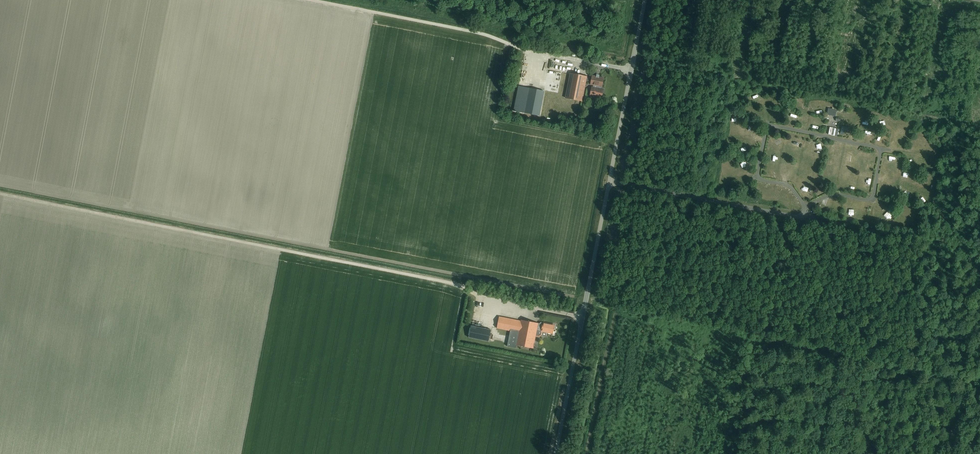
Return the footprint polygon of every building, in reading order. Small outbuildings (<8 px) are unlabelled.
[(546,82),(567,86),(565,98),(582,101),(586,81),(587,78),(587,77),(570,73),(570,74),(548,70),(546,82)] [(587,78),(586,81),(591,82),(590,85),(594,85),(593,86),(591,86),(590,97),(602,99),(604,88),(601,88),(602,87),(603,78),(592,76),(591,79),(587,78)] [(539,116),(544,91),(529,89),(524,113),(539,116)] [(499,317),(497,328),(519,332),(516,345),(533,348),(537,327),(538,324),(538,323),(521,320),(521,321),(499,317)] [(543,322),(543,323),(540,322),(540,324),(538,324),(537,327),(542,328),(541,332),(553,334),(554,325),(543,322)] [(489,342),(491,330),(471,326),(468,337),(489,342)]
